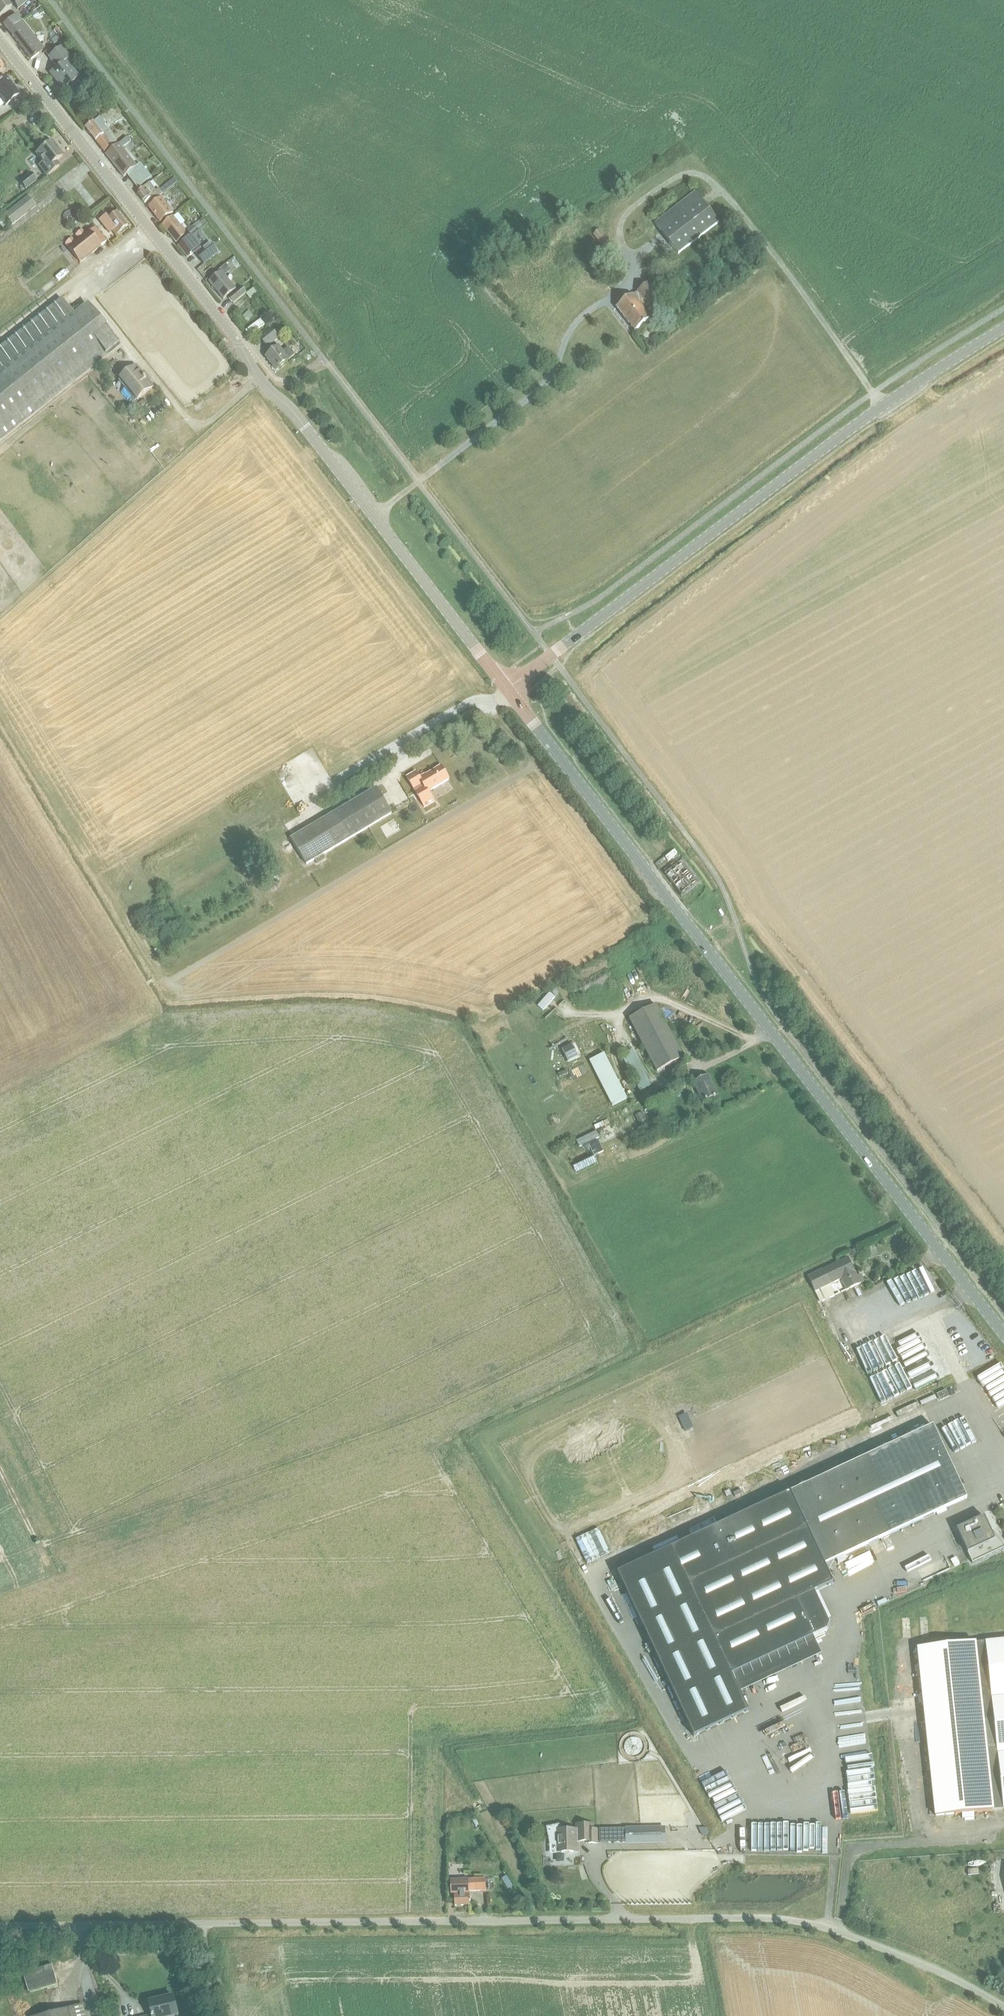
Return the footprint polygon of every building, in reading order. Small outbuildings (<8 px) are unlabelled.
[(12,8),(6,0),(0,0),(0,17),(12,8)] [(12,1),(19,9),(31,0),(14,0),(12,1)] [(21,20),(16,14),(3,24),(8,30),(21,20)] [(8,30),(9,31),(31,60),(44,50),(21,20),(8,30)] [(54,30),(58,35),(51,40),(54,44),(64,36),(58,28),(54,30)] [(50,73),(63,90),(79,77),(66,61),(69,58),(61,47),(48,57),(57,68),(50,73)] [(6,106),(20,95),(7,78),(1,82),(0,83),(0,98),(6,106)] [(86,129),(105,153),(117,143),(98,119),(86,129)] [(115,166),(116,167),(124,178),(137,167),(128,156),(127,156),(124,152),(125,151),(122,148),(131,142),(128,138),(106,155),(115,166)] [(51,142),(36,154),(47,169),(43,172),(47,176),(59,167),(56,162),(63,156),(51,142)] [(19,182),(26,190),(37,181),(30,173),(19,182)] [(170,188),(177,182),(175,179),(167,185),(170,188)] [(150,183),(136,194),(145,204),(152,198),(155,201),(161,196),(163,194),(166,191),(163,188),(160,190),(159,189),(157,191),(150,183)] [(665,236),(679,254),(719,223),(695,192),(655,223),(665,236)] [(4,215),(12,225),(36,206),(28,196),(4,215)] [(155,201),(147,207),(148,207),(156,217),(160,222),(172,213),(164,204),(166,202),(161,196),(155,201)] [(181,222),(188,219),(183,209),(177,212),(181,222)] [(112,231),(116,236),(128,226),(117,212),(109,219),(106,215),(99,221),(109,233),(112,231)] [(162,226),(177,244),(188,235),(173,217),(162,226)] [(200,222),(194,226),(187,232),(191,236),(203,226),(200,222)] [(69,249),(80,263),(107,242),(96,228),(69,249)] [(191,236),(179,246),(188,258),(190,256),(195,253),(196,255),(198,257),(202,262),(211,255),(214,252),(216,250),(213,247),(211,243),(209,244),(204,238),(198,231),(192,236),(191,236)] [(592,236),(603,249),(609,244),(598,231),(592,236)] [(209,282),(224,300),(236,290),(222,272),(209,282)] [(48,289),(56,282),(52,277),(44,285),(48,289)] [(648,305),(659,296),(649,283),(633,296),(633,295),(617,307),(636,331),(651,319),(643,309),(648,305)] [(228,297),(234,304),(247,293),(241,286),(228,297)] [(61,299),(0,347),(0,435),(118,344),(87,304),(74,314),(62,299),(62,298),(61,299)] [(247,324),(251,331),(270,321),(267,314),(247,324)] [(260,338),(267,347),(278,338),(271,329),(260,338)] [(279,347),(266,357),(276,370),(289,360),(295,356),(288,348),(283,352),(279,347)] [(124,376),(120,379),(138,401),(155,388),(137,365),(124,376)] [(441,765),(426,774),(426,773),(419,777),(415,771),(406,777),(425,808),(435,802),(429,792),(450,780),(441,765)] [(377,788),(291,839),(306,865),(392,814),(377,788)] [(682,864),(666,876),(681,895),(696,884),(682,864)] [(656,1005),(629,1019),(657,1072),(684,1058),(656,1005)] [(687,1024),(689,1015),(680,1013),(678,1022),(687,1024)] [(573,1047),(563,1052),(569,1063),(579,1058),(573,1047)] [(622,1056),(640,1091),(650,1086),(632,1051),(622,1056)] [(590,1062),(613,1106),(626,1099),(604,1055),(590,1062)] [(693,1083),(703,1103),(718,1096),(709,1076),(693,1083)] [(597,1132),(576,1141),(579,1148),(600,1138),(597,1132)] [(847,1290),(861,1284),(848,1258),(808,1277),(815,1292),(821,1303),(835,1296),(830,1285),(842,1279),(847,1290)] [(980,1372),(1003,1424),(1003,1361),(980,1372)] [(933,1427),(619,1573),(695,1736),(749,1711),(732,1674),(814,1636),(810,1627),(828,1619),(815,1592),(834,1584),(825,1565),(967,1499),(933,1427)] [(991,1532),(984,1517),(957,1530),(972,1564),(1003,1549),(1003,1546),(993,1531),(991,1532)] [(953,1565),(960,1564),(959,1556),(951,1557),(953,1565)] [(861,1606),(873,1601),(871,1596),(859,1601),(861,1606)] [(919,1657),(936,1817),(1003,1809),(1003,1640),(985,1642),(918,1650),(919,1657)] [(844,1753),(849,1792),(877,1789),(872,1750),(844,1753)] [(713,1800),(715,1805),(724,1802),(722,1797),(713,1800)] [(472,1817),(476,1825),(482,1822),(478,1814),(472,1817)] [(768,1819),(748,1818),(747,1846),(766,1847),(767,1838),(768,1819)] [(782,1818),(781,1837),(786,1837),(786,1847),(811,1847),(812,1819),(782,1818)] [(813,1819),(814,1848),(829,1848),(829,1818),(813,1819)] [(554,1827),(548,1828),(550,1838),(550,1841),(551,1843),(558,1843),(558,1851),(557,1851),(557,1852),(562,1852),(574,1852),(574,1842),(578,1842),(578,1844),(578,1842),(586,1842),(586,1844),(598,1843),(598,1830),(593,1830),(593,1824),(577,1825),(577,1830),(561,1830),(559,1830),(558,1827),(559,1827),(559,1826),(554,1827)] [(665,1828),(626,1829),(626,1843),(665,1842),(665,1828)] [(452,1893),(454,1893),(455,1906),(470,1905),(469,1891),(486,1891),(486,1878),(452,1880),(452,1893)] [(29,1994),(58,1986),(53,1967),(24,1975),(29,1994)] [(155,1986),(165,1983),(163,1978),(153,1981),(155,1986)] [(150,2015),(174,2015),(178,2015),(173,1996),(150,2002),(153,2015),(150,2015)] [(82,2005),(39,2015),(85,2015),(82,2005)]
